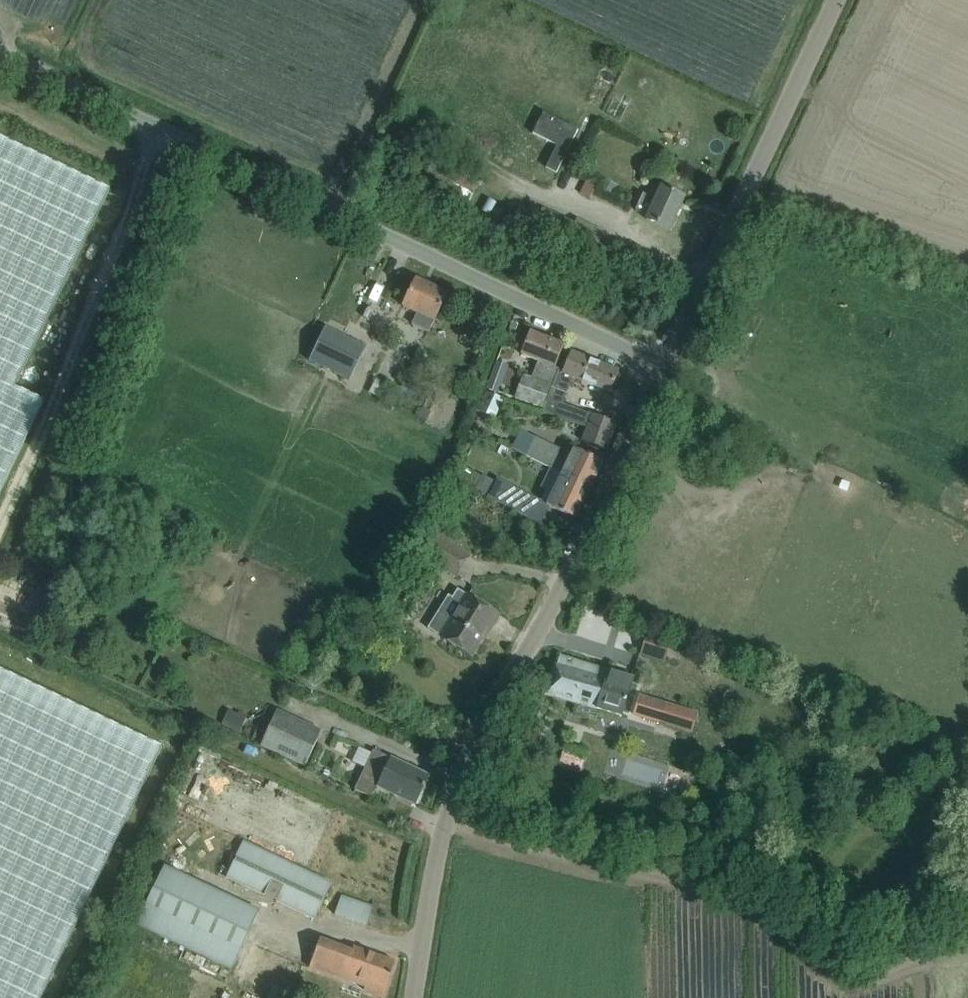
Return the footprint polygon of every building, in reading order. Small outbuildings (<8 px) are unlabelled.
[(44,401),(15,387),(109,190),(0,138),(0,493),(44,401)] [(599,183),(588,177),(580,192),(592,198),(599,183)] [(605,179),(600,189),(612,196),(617,186),(605,179)] [(684,198),(660,186),(655,199),(643,193),(635,210),(647,216),(646,218),(670,229),(684,198)] [(429,332),(439,311),(447,293),(416,278),(403,306),(416,313),(411,323),(429,332)] [(351,379),(367,347),(327,328),(312,360),(351,379)] [(550,385),(552,385),(559,368),(555,367),(564,345),(529,331),(521,354),(540,362),(533,380),(523,376),(515,398),(542,407),(550,385)] [(563,369),(559,368),(552,385),(541,411),(586,427),(581,440),(606,450),(616,424),(562,403),(573,377),(610,392),(619,370),(570,351),(563,369)] [(487,389),(500,394),(510,367),(497,362),(487,389)] [(469,370),(465,374),(465,379),(469,383),(474,383),(478,379),(478,374),(474,370),(469,370)] [(477,410),(495,418),(504,399),(486,391),(477,410)] [(526,455),(561,473),(563,469),(580,477),(578,482),(590,488),(603,461),(574,447),(568,458),(557,453),(559,449),(535,437),(527,433),(518,450),(527,454),(526,455)] [(575,518),(590,488),(578,482),(580,477),(563,469),(561,473),(562,473),(546,504),(550,506),(575,518)] [(487,496),(540,524),(550,506),(546,504),(496,478),(487,496)] [(422,554),(456,575),(469,555),(435,534),(422,554)] [(499,614),(482,604),(467,595),(441,637),(470,655),(482,635),(481,635),(487,625),(491,627),(499,614)] [(646,634),(639,654),(663,662),(670,641),(646,634)] [(621,716),(633,678),(560,655),(547,694),(621,716)] [(162,747),(0,670),(0,997),(41,997),(162,747)] [(667,701),(660,724),(692,733),(699,710),(667,701)] [(277,710),(261,747),(305,767),(322,730),(277,710)] [(373,749),(355,790),(374,798),(379,787),(414,804),(422,788),(423,788),(425,785),(424,785),(428,776),(373,749)] [(226,878),(314,919),(332,882),(244,841),(226,878)] [(357,876),(379,883),(383,870),(362,863),(357,876)] [(136,925),(231,969),(259,910),(164,866),(136,925)] [(350,906),(374,916),(381,899),(358,888),(350,906)] [(395,962),(354,947),(352,951),(320,939),(309,967),(364,987),(363,991),(382,997),(395,962)]
